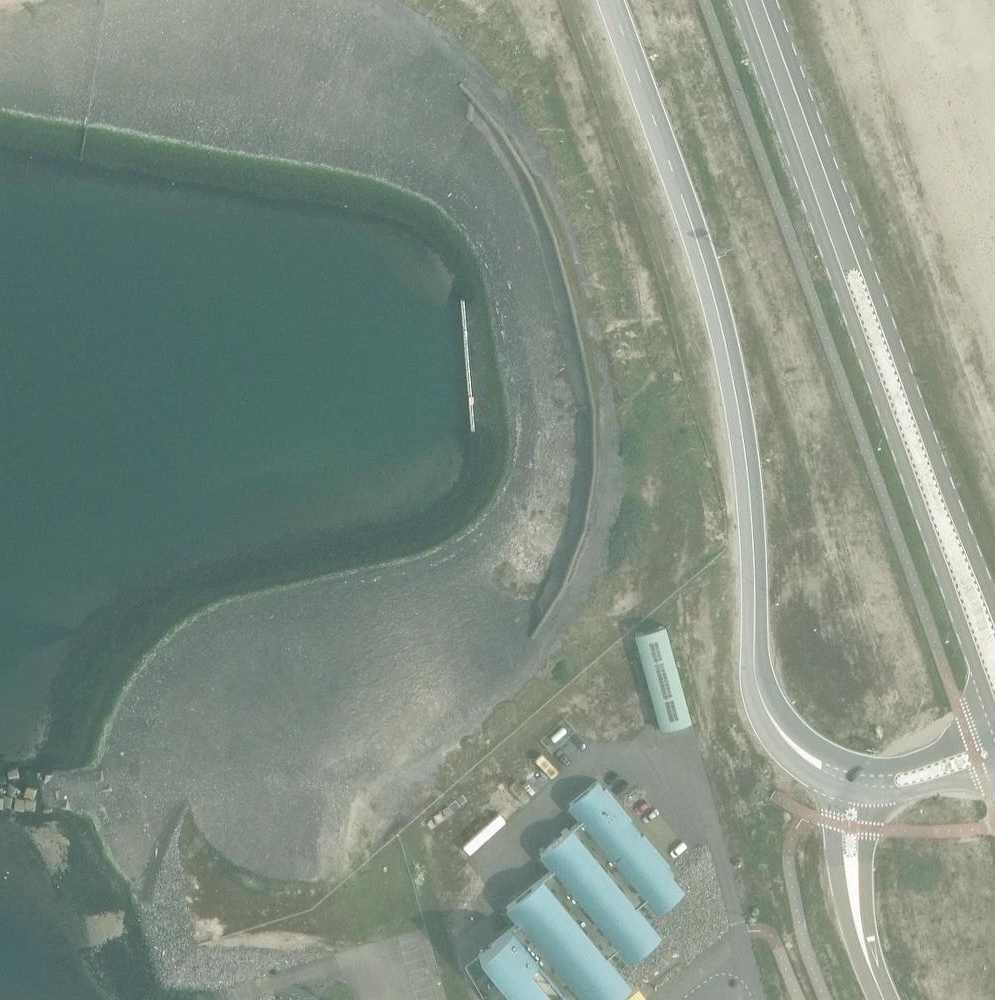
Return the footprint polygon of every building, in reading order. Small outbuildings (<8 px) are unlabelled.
[(664,625),(634,633),(640,658),(642,662),(652,701),(660,730),(690,722),(664,625)] [(635,907),(675,874),(598,780),(569,804),(582,819),(540,853),(553,868),(506,907),(519,922),(478,955),(515,999),(585,999),(592,994),(597,999),(606,999),(616,992),(608,981),(618,972),(605,957),(648,922),(635,907)]
